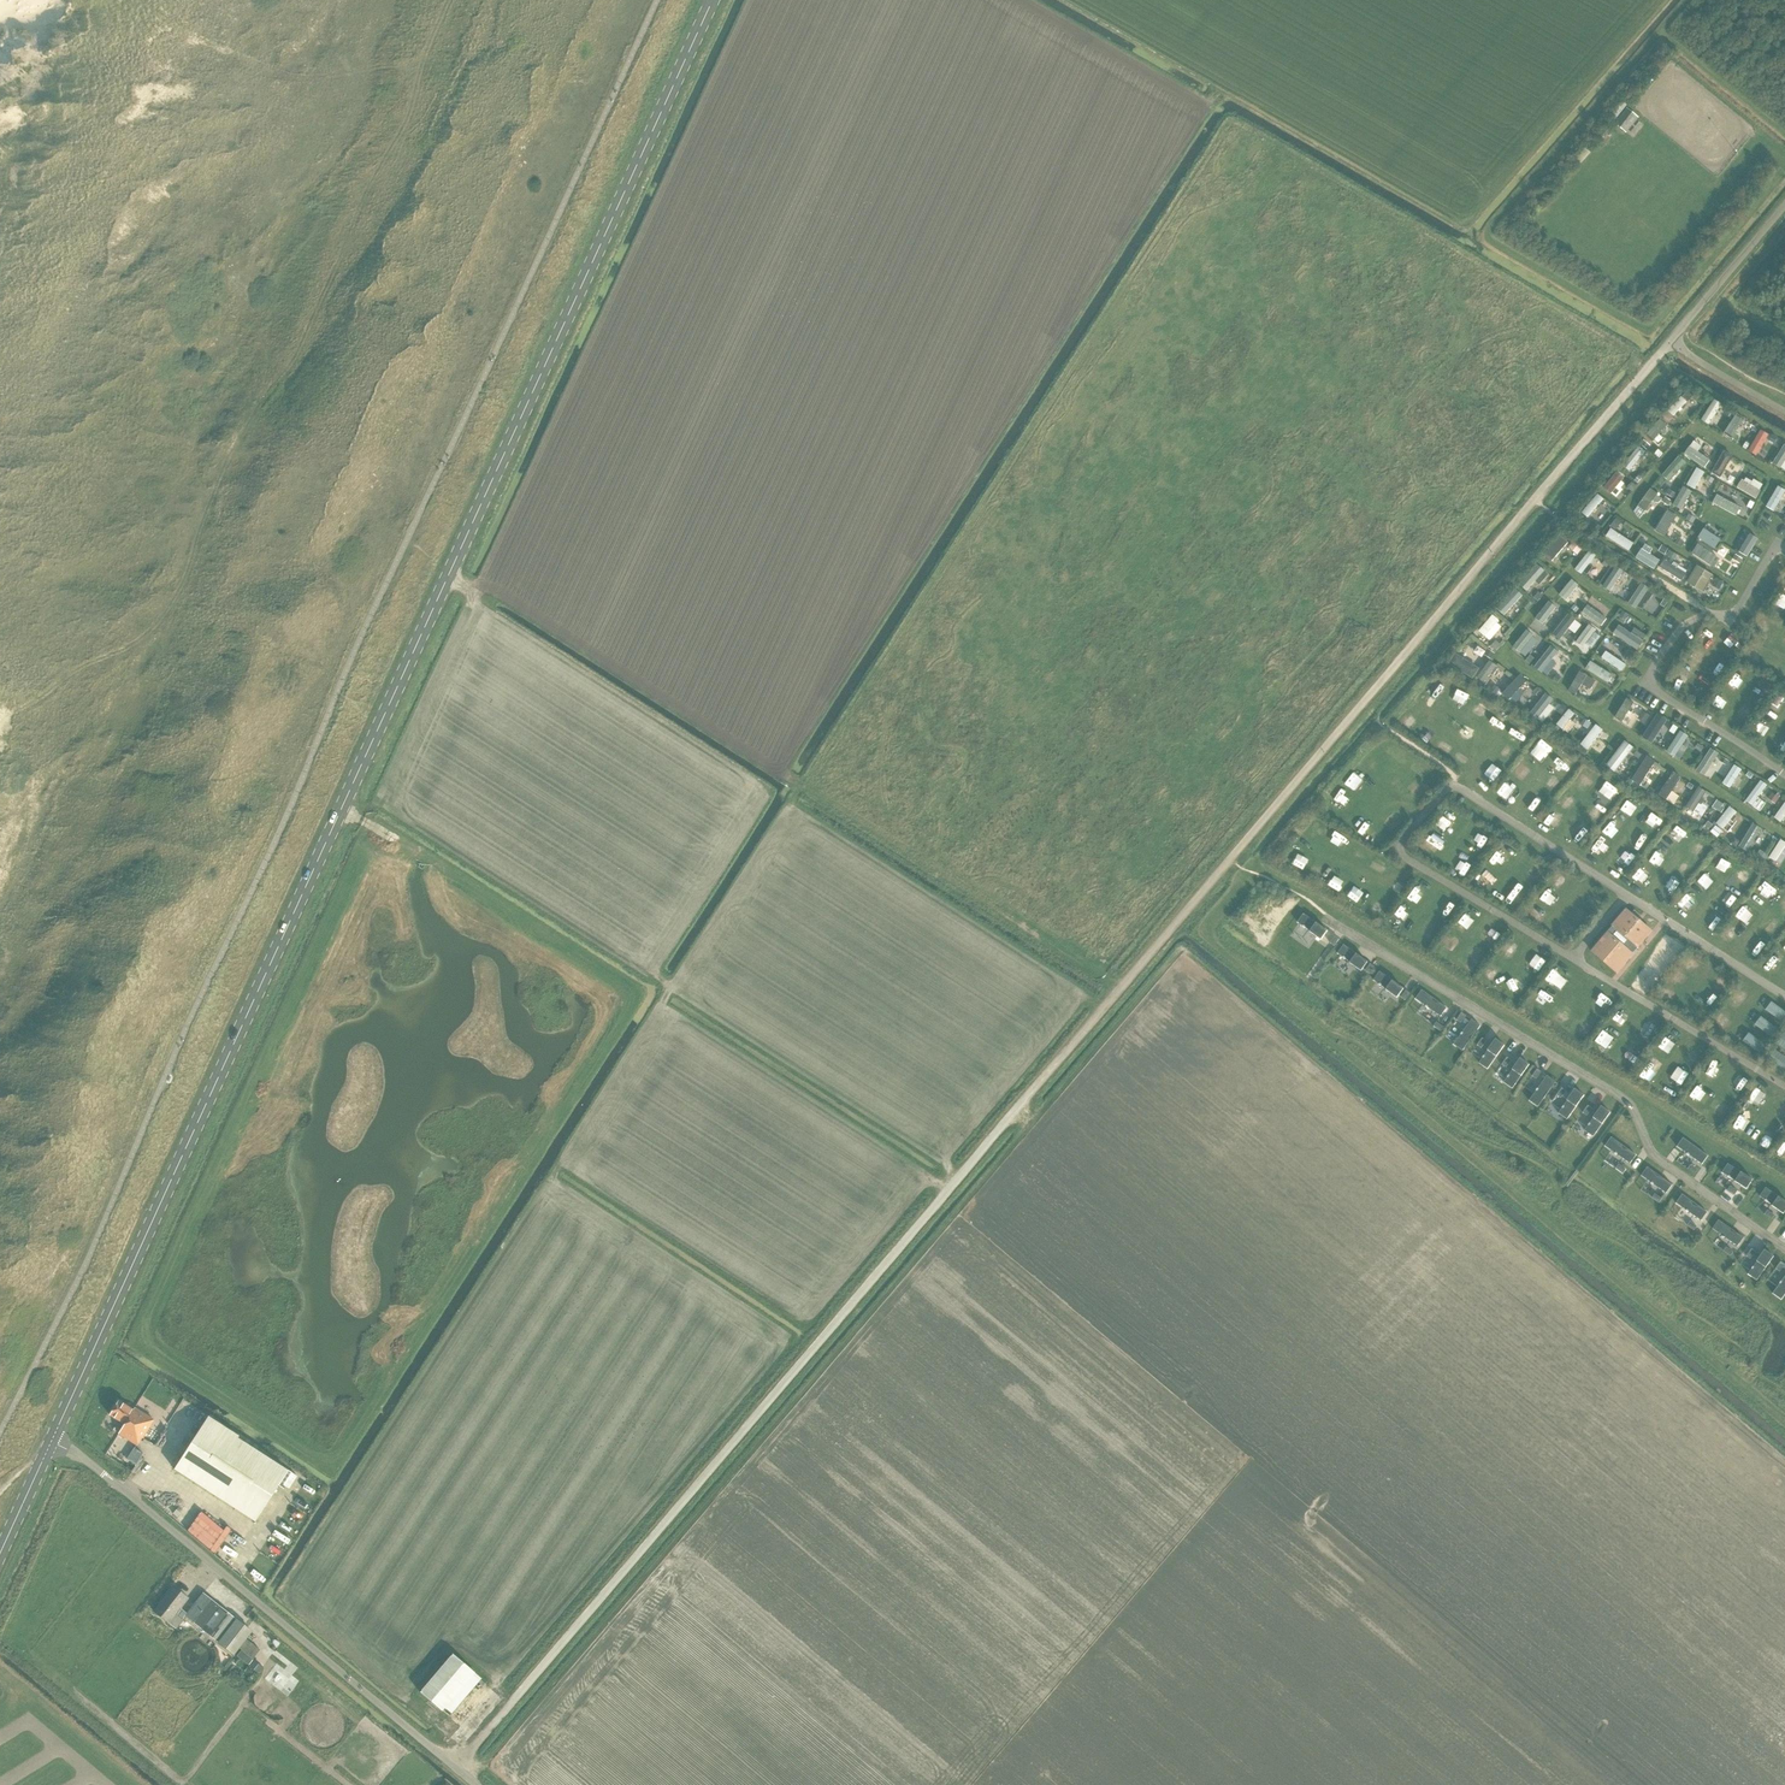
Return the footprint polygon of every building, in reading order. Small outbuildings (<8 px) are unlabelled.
[(1638,117),(1626,108),(1613,123),(1626,133),(1638,117)] [(1668,410),(1674,416),(1688,401),(1681,395),(1668,410)] [(1702,418),(1709,423),(1721,403),(1714,398),(1702,418)] [(1749,449),(1756,453),(1769,433),(1761,429),(1749,449)] [(1624,464),(1631,470),(1645,451),(1638,446),(1624,464)] [(1712,472),(1719,477),(1731,456),(1724,452),(1712,472)] [(1661,474),(1668,480),(1684,461),(1677,455),(1661,474)] [(1672,504),(1679,508),(1690,491),(1683,486),(1672,504)] [(1773,511),(1784,491),(1778,486),(1766,506),(1773,511)] [(1583,511),(1589,517),(1604,498),(1597,493),(1583,511)] [(1739,551),(1746,555),(1757,538),(1750,533),(1739,551)] [(1546,554),(1553,559),(1568,541),(1561,535),(1546,554)] [(1574,569),(1582,575),(1597,554),(1589,548),(1574,569)] [(1521,584),(1529,590),(1543,569),(1536,563),(1521,584)] [(1686,582),(1702,591),(1713,574),(1697,565),(1686,582)] [(1603,585),(1610,590),(1623,570),(1615,566),(1603,585)] [(1629,602),(1636,606),(1649,587),(1641,582),(1629,602)] [(1497,609),(1503,615),(1522,595),(1516,589),(1497,609)] [(1582,611),(1600,626),(1606,619),(1588,605),(1582,611)] [(1552,634),(1560,639),(1574,618),(1567,613),(1552,634)] [(1613,631),(1637,649),(1643,641),(1619,624),(1613,631)] [(1512,649),(1520,653),(1532,634),(1525,629),(1512,649)] [(1449,663),(1472,678),(1478,669),(1455,654),(1449,663)] [(1502,694),(1509,700),(1527,681),(1521,675),(1502,694)] [(1532,714),(1539,719),(1551,699),(1544,694),(1532,714)] [(1643,737),(1651,743),(1667,720),(1658,715),(1643,737)] [(1607,765),(1615,771),(1632,747),(1624,741),(1607,765)] [(1696,770),(1704,776),(1720,753),(1711,747),(1696,770)] [(1744,801),(1753,807),(1768,784),(1759,779),(1744,801)] [(1683,809),(1692,814),(1707,792),(1699,786),(1683,809)] [(1652,931),(1625,908),(1589,952),(1616,974),(1633,955),(1632,954),(1652,931)] [(1321,940),(1328,931),(1304,914),(1298,922),(1303,926),(1302,927),(1304,928),(1305,928),(1310,931),(1310,932),(1321,940)] [(1334,946),(1339,939),(1335,936),(1330,943),(1334,946)] [(1361,971),(1368,962),(1344,945),(1337,954),(1343,957),(1342,958),(1344,960),(1345,959),(1350,963),(1361,971)] [(1370,974),(1374,967),(1371,964),(1366,971),(1370,974)] [(1397,998),(1403,989),(1379,972),(1373,980),(1379,984),(1378,985),(1380,986),(1381,986),(1386,989),(1386,990),(1397,998)] [(1445,1007),(1422,990),(1415,999),(1426,1007),(1427,1007),(1432,1010),(1431,1011),(1433,1013),(1434,1012),(1439,1016),(1445,1007)] [(1405,1001),(1410,994),(1406,991),(1402,998),(1405,1001)] [(1466,1016),(1462,1013),(1457,1020),(1461,1023),(1466,1016)] [(1428,1016),(1425,1020),(1432,1025),(1435,1021),(1428,1016)] [(1464,1050),(1481,1026),(1472,1019),(1463,1031),(1464,1031),(1460,1037),(1460,1036),(1458,1038),(1459,1039),(1455,1044),(1464,1050)] [(1486,1041),(1482,1038),(1477,1045),(1481,1048),(1486,1041)] [(1487,1069),(1504,1045),(1495,1039),(1492,1043),(1487,1050),(1488,1051),(1484,1056),(1483,1056),(1482,1057),(1483,1058),(1481,1060),(1479,1063),(1487,1069)] [(1511,1060),(1507,1058),(1502,1064),(1505,1066),(1506,1067),(1511,1060)] [(1512,1089),(1529,1065),(1520,1058),(1519,1060),(1516,1064),(1513,1068),(1512,1070),(1509,1075),(1508,1075),(1507,1077),(1505,1080),(1503,1083),(1512,1089)] [(1542,1072),(1538,1069),(1533,1076),(1537,1079),(1542,1072)] [(1539,1106),(1556,1082),(1547,1075),(1539,1087),(1540,1087),(1536,1092),(1535,1092),(1534,1094),(1535,1094),(1531,1100),(1539,1106)] [(1566,1091),(1562,1088),(1557,1095),(1561,1098),(1566,1091)] [(1567,1120),(1584,1095),(1575,1089),(1567,1100),(1567,1101),(1564,1106),(1563,1106),(1561,1108),(1562,1108),(1558,1113),(1567,1120)] [(1592,1109),(1588,1106),(1583,1113),(1587,1115),(1592,1109)] [(1593,1137),(1610,1113),(1601,1106),(1593,1118),(1590,1124),(1589,1123),(1588,1125),(1588,1126),(1584,1131),(1593,1137)] [(1635,1154),(1611,1137),(1605,1146),(1616,1154),(1617,1154),(1622,1158),(1621,1158),(1623,1160),(1624,1159),(1629,1163),(1635,1154)] [(1708,1156),(1685,1138),(1678,1147),(1689,1156),(1690,1155),(1695,1159),(1694,1160),(1696,1161),(1697,1160),(1702,1164),(1708,1156)] [(1618,1164),(1615,1167),(1622,1172),(1625,1169),(1618,1164)] [(1746,1189),(1752,1179),(1727,1164),(1722,1173),(1727,1176),(1727,1177),(1729,1178),(1735,1181),(1734,1182),(1746,1189)] [(1691,1165),(1688,1169),(1695,1174),(1698,1170),(1691,1165)] [(1672,1185),(1648,1167),(1642,1176),(1653,1185),(1653,1184),(1659,1188),(1658,1189),(1660,1190),(1660,1189),(1666,1193),(1672,1185)] [(1727,1190),(1735,1195),(1737,1191),(1730,1186),(1727,1190)] [(1784,1211),(1784,1202),(1765,1188),(1759,1196),(1765,1200),(1764,1201),(1766,1202),(1767,1201),(1772,1205),(1772,1206),(1783,1214),(1784,1211)] [(1654,1194),(1652,1198),(1658,1203),(1661,1199),(1654,1194)] [(1708,1212),(1684,1195),(1677,1204),(1688,1212),(1689,1212),(1694,1216),(1696,1218),(1696,1217),(1701,1221),(1708,1212)] [(1764,1214),(1771,1219),(1774,1215),(1767,1210),(1764,1214)] [(1743,1238),(1719,1221),(1713,1230),(1724,1238),(1724,1237),(1729,1241),(1729,1242),(1731,1243),(1737,1247),(1743,1238)] [(1690,1222),(1687,1225),(1694,1230),(1697,1227),(1690,1222)] [(1725,1247),(1723,1251),(1729,1256),(1732,1252),(1725,1247)] [(1755,1252),(1752,1249),(1747,1256),(1751,1259),(1755,1252)] [(1757,1280),(1774,1256),(1765,1250),(1756,1261),(1757,1262),(1753,1267),(1753,1266),(1751,1268),(1752,1269),(1748,1274),(1757,1280)] [(1784,1265),(1781,1262),(1776,1269),(1780,1272),(1784,1265)] [(1784,1295),(1784,1275),(1782,1280),(1779,1286),(1778,1285),(1777,1287),(1777,1288),(1774,1293),(1782,1299),(1784,1295)] [(133,1410),(118,1401),(109,1416),(123,1425),(118,1434),(137,1446),(142,1439),(143,1439),(154,1421),(134,1408),(133,1410)] [(207,1420),(174,1470),(254,1523),(280,1484),(287,1473),(207,1420)] [(134,1448),(127,1459),(135,1465),(142,1454),(134,1448)] [(287,1473),(280,1484),(288,1489),(295,1479),(287,1473)] [(154,1612),(176,1629),(186,1617),(234,1656),(252,1632),(202,1593),(186,1613),(179,1608),(187,1599),(172,1587),(154,1612)] [(242,1651),(238,1657),(249,1666),(253,1660),(242,1651)] [(474,1674),(452,1655),(419,1692),(441,1712),(474,1674)]
